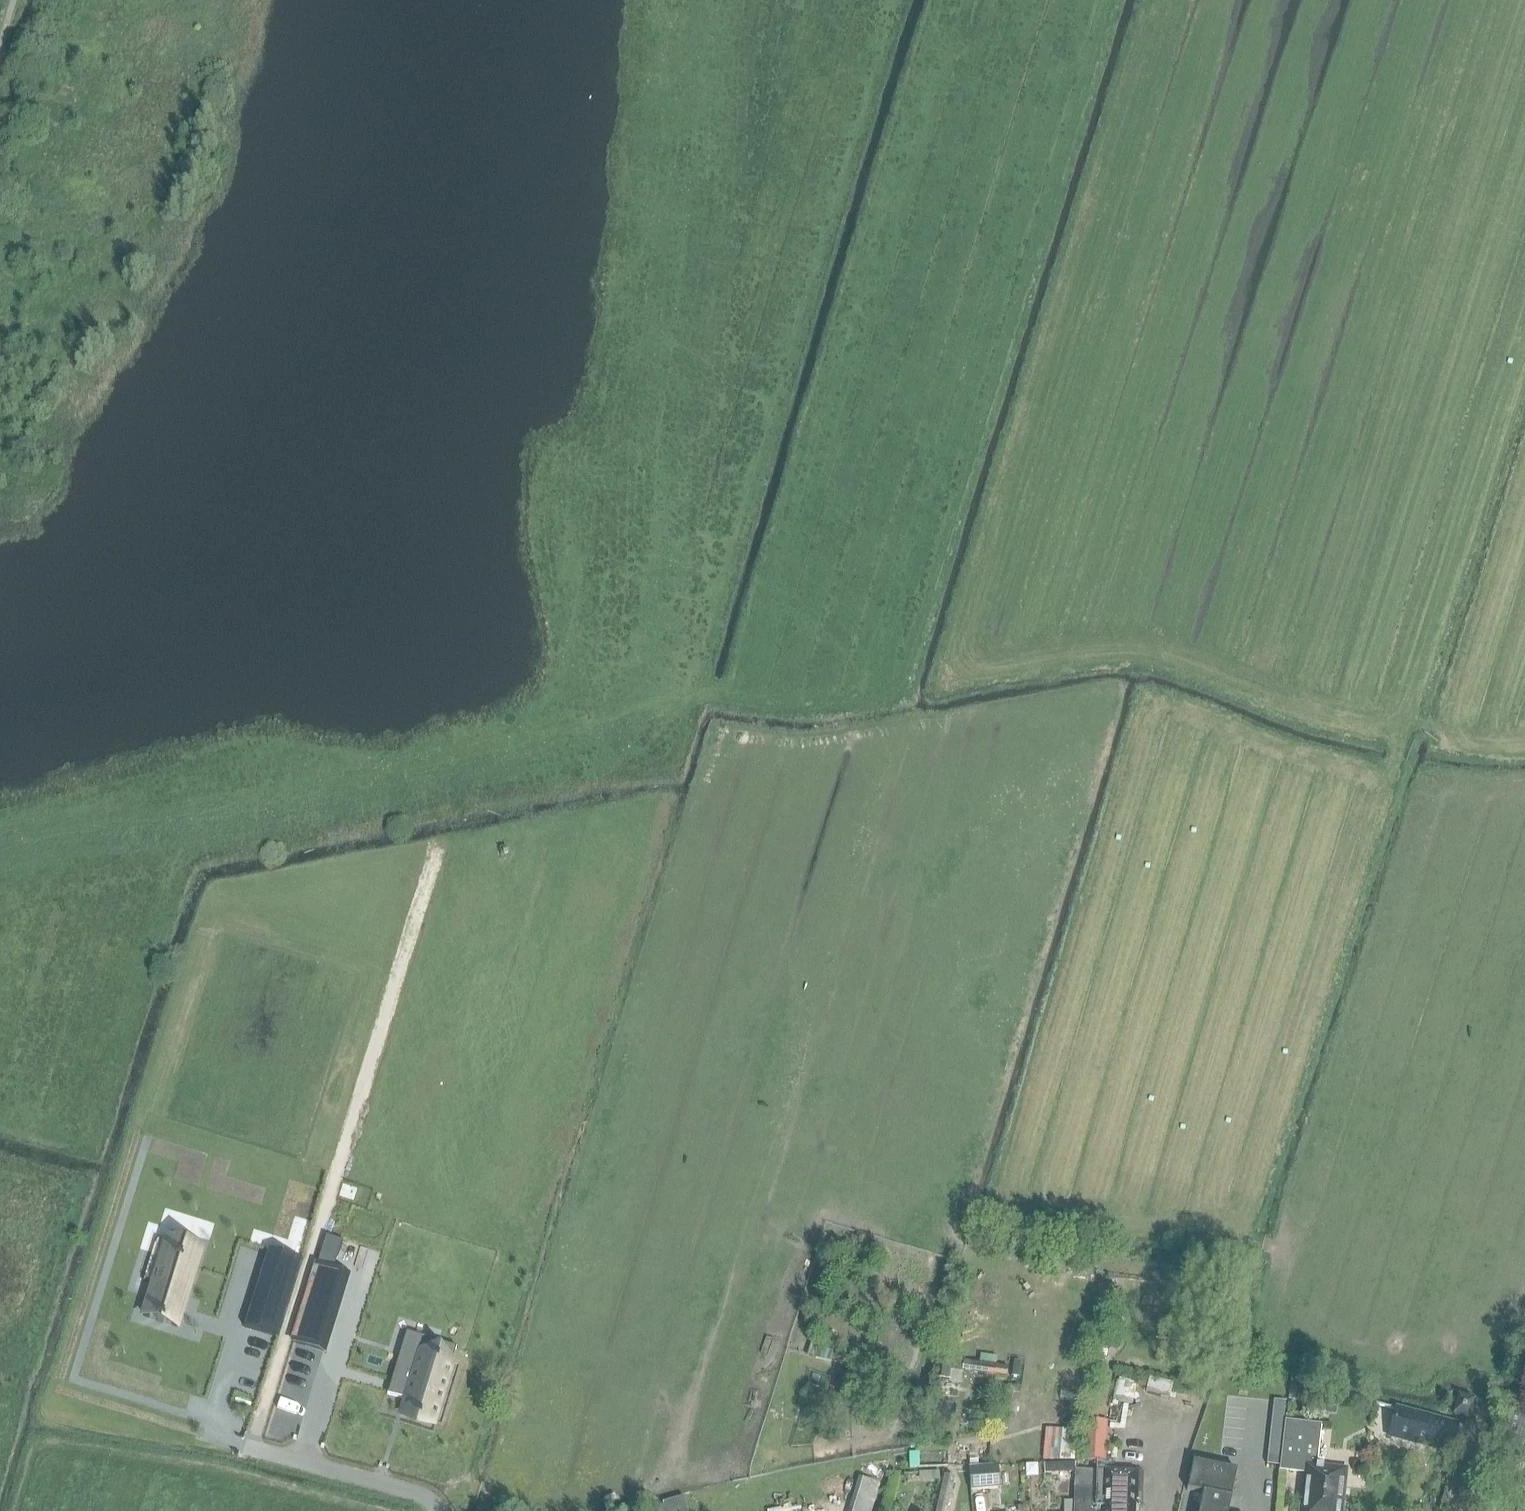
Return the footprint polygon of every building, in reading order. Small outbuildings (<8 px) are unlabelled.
[(155,1237),(142,1279),(154,1282),(143,1317),(176,1327),(194,1266),(199,1250),(167,1241),(155,1237)] [(271,1251),(247,1328),(278,1338),(302,1260),(271,1251)] [(345,1270),(315,1260),(305,1291),(335,1300),(345,1270)] [(391,1379),(387,1394),(406,1400),(402,1413),(415,1417),(415,1419),(419,1420),(420,1419),(433,1423),(450,1365),(455,1349),(456,1347),(453,1346),(440,1342),(438,1341),(424,1337),(422,1336),(408,1332),(406,1332),(405,1334),(401,1348),(400,1350),(396,1363),(395,1366),(391,1379)] [(958,1360),(957,1369),(1006,1376),(1007,1367),(958,1360)] [(1453,1413),(1467,1417),(1472,1400),(1458,1396),(1453,1413)] [(1082,1460),(1105,1461),(1107,1421),(1097,1421),(1098,1403),(1085,1402),(1082,1460)] [(1394,1409),(1387,1436),(1416,1443),(1450,1452),(1457,1425),(1407,1412),(1394,1409)] [(1340,1510),(1345,1469),(1316,1466),(1320,1425),(1284,1421),(1278,1470),(1304,1473),(1300,1510),(1342,1510),(1340,1510)] [(1080,1446),(1080,1429),(1050,1428),(1050,1445),(1080,1446)] [(1231,1498),(1230,1498),(1236,1471),(1236,1470),(1199,1463),(1193,1462),(1187,1489),(1186,1489),(1186,1490),(1202,1493),(1198,1510),(1228,1510),(1231,1498)] [(968,1468),(970,1491),(998,1488),(996,1465),(968,1468)] [(1141,1473),(1075,1470),(1073,1510),(1134,1510),(1135,1503),(1139,1503),(1141,1473)] [(954,1478),(944,1475),(935,1510),(946,1510),(954,1478)] [(880,1484),(858,1477),(848,1510),(872,1510),(880,1484)] [(657,1504),(659,1510),(691,1510),(687,1496),(657,1504)]
